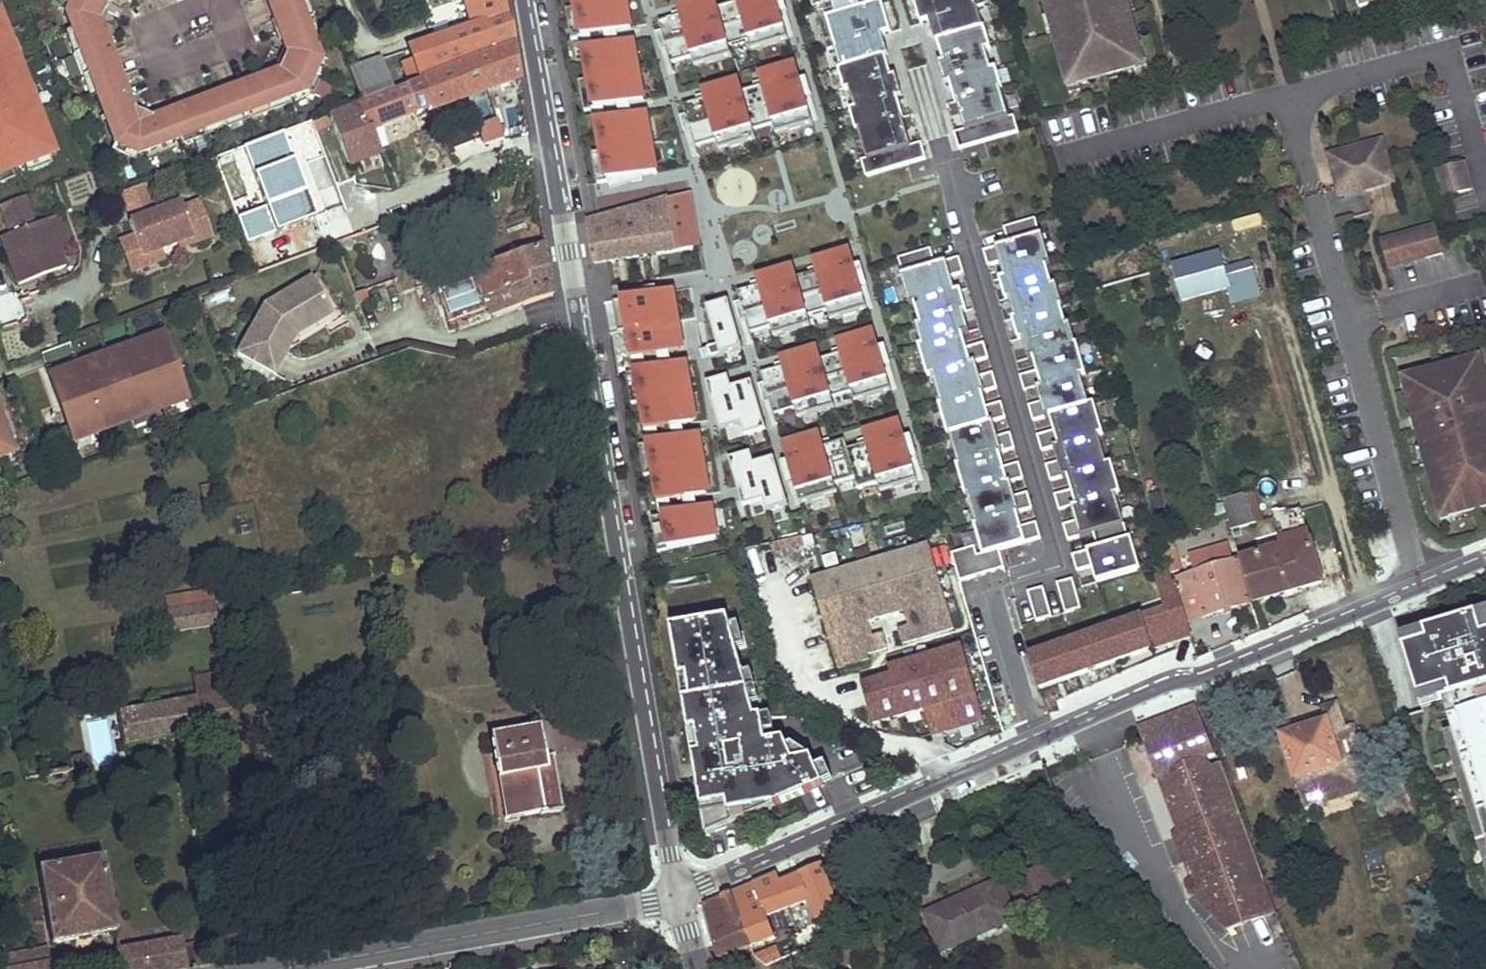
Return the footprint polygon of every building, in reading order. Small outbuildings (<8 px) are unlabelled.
[(66,17),(115,143),(147,158),(310,94),(323,61),(300,0),(267,0),(287,54),(281,73),(154,121),(135,112),(101,24),(110,7),(128,0),(74,0),(66,17)] [(481,3),(465,8),(472,26),(410,48),(415,61),(419,71),(406,76),(409,83),(513,42),(506,0),(480,0),(481,3)] [(644,106),(634,38),(632,38),(627,0),(568,0),(585,114),(644,106)] [(687,0),(636,0),(639,16),(689,6),(687,0)] [(822,13),(823,13),(866,174),(924,159),(919,143),(909,146),(881,38),(890,36),(881,0),(818,0),(822,13)] [(1008,136),(971,0),(920,0),(960,149),(1008,136)] [(1040,15),(1043,14),(1047,33),(1045,33),(1056,75),(1066,72),(1068,82),(1123,68),(1121,58),(1131,55),(1120,13),(1117,14),(1113,0),(1036,0),(1040,15)] [(1117,14),(1120,13),(1123,12),(1120,0),(1113,0),(1117,14)] [(1040,15),(1036,16),(1041,34),(1045,33),(1047,33),(1043,14),(1040,15)] [(54,159),(0,15),(0,179),(54,159)] [(519,78),(513,42),(409,83),(394,89),(363,101),(359,103),(369,130),(519,78)] [(711,131),(697,54),(649,64),(663,141),(711,131)] [(1131,55),(1121,58),(1123,68),(1124,71),(1135,68),(1132,55),(1131,55)] [(394,89),(381,58),(358,67),(351,70),(363,101),(394,89)] [(419,71),(415,61),(403,67),(406,76),(419,71)] [(754,71),(770,136),(788,131),(791,145),(814,139),(795,61),(754,71)] [(1056,75),(1054,75),(1058,88),(1069,85),(1068,82),(1066,72),(1056,75)] [(369,130),(359,103),(331,114),(350,166),(378,155),(369,130)] [(493,110),(467,117),(476,150),(502,143),(493,110)] [(589,125),(601,188),(658,177),(647,115),(589,125)] [(1384,141),(1354,149),(1357,162),(1335,168),(1343,197),(1396,183),(1391,166),(1384,141)] [(1354,149),(1331,156),(1335,168),(1357,162),(1354,149)] [(1465,162),(1439,169),(1447,197),(1473,191),(1465,162)] [(145,184),(122,193),(124,200),(148,191),(145,184)] [(1373,191),(1375,216),(1398,214),(1396,189),(1373,191)] [(148,191),(124,200),(132,221),(130,221),(135,236),(143,257),(161,250),(178,244),(193,239),(195,243),(214,236),(201,201),(184,208),(181,202),(156,212),(148,191)] [(687,195),(687,192),(668,198),(669,200),(678,253),(700,248),(691,209),(687,195)] [(25,198),(1,207),(7,220),(29,210),(25,198)] [(678,253),(669,200),(589,224),(596,266),(678,253)] [(29,210),(7,220),(12,235),(36,226),(29,210)] [(58,217),(49,220),(60,250),(70,247),(58,217)] [(1088,587),(1138,573),(1037,219),(1003,229),(1007,241),(989,247),(1027,380),(1025,380),(1071,542),(1086,538),(1089,550),(1078,553),(1088,587)] [(12,235),(2,239),(20,285),(39,277),(38,274),(43,272),(45,276),(67,267),(60,250),(49,220),(36,226),(12,235)] [(1443,252),(1436,227),(1381,241),(1388,267),(1443,252)] [(135,236),(121,241),(133,272),(164,260),(161,250),(143,257),(135,236)] [(193,239),(178,244),(180,248),(195,243),(193,239)] [(554,296),(546,244),(434,282),(449,324),(490,310),(492,317),(554,296)] [(1232,287),(1222,254),(1175,266),(1183,293),(1185,299),(1232,287)] [(755,274),(765,334),(809,327),(802,285),(815,283),(822,323),(863,316),(854,258),(755,274)] [(1183,293),(1175,266),(1160,271),(1168,298),(1183,293)] [(290,328),(328,306),(311,277),(264,306),(236,353),(273,374),(295,336),(290,328)] [(369,302),(366,291),(355,295),(358,305),(369,302)] [(675,294),(617,303),(638,443),(640,443),(651,509),(710,500),(699,431),(698,432),(686,359),(685,360),(675,294)] [(332,313),(328,306),(290,328),(295,336),(332,313)] [(833,343),(848,400),(890,388),(874,331),(833,343)] [(165,333),(51,376),(70,427),(57,432),(63,447),(190,399),(165,333)] [(793,418),(832,407),(816,349),(777,360),(793,418)] [(738,375),(732,354),(703,363),(714,402),(702,406),(713,444),(740,437),(754,433),(750,419),(784,408),(771,366),(738,375)] [(1472,360),(1413,376),(1416,390),(1408,392),(1416,419),(1421,417),(1425,428),(1419,430),(1424,447),(1426,446),(1431,466),(1429,467),(1439,505),(1447,502),(1450,515),(1485,506),(1485,381),(1484,372),(1475,374),(1472,360)] [(1164,551),(1125,412),(1111,416),(1159,585),(1172,580),(1170,571),(1164,551)] [(910,436),(905,418),(863,431),(867,448),(910,436)] [(12,459),(6,443),(4,444),(0,433),(0,464),(12,459)] [(778,446),(795,506),(835,495),(818,435),(778,446)] [(744,451),(740,437),(713,444),(718,459),(744,451)] [(731,459),(743,520),(785,511),(775,460),(752,465),(750,455),(731,459)] [(1259,523),(1250,491),(1224,499),(1232,531),(1259,523)] [(1025,492),(1013,496),(1027,543),(1039,539),(1025,492)] [(967,518),(962,498),(938,505),(944,525),(967,518)] [(655,520),(663,557),(721,544),(712,507),(655,520)] [(1323,583),(1303,511),(1276,519),(1284,548),(1240,561),(1252,602),(1323,583)] [(874,652),(956,626),(931,544),(812,581),(838,669),(874,657),(874,652)] [(1235,562),(1230,544),(1190,555),(1195,573),(1235,562)] [(1179,569),(1173,549),(1164,551),(1170,571),(1179,569)] [(1252,602),(1240,561),(1195,573),(1176,578),(1176,579),(1188,620),(1252,602)] [(1188,620),(1176,579),(1172,580),(1159,585),(1165,608),(1029,657),(1031,663),(1025,665),(1032,687),(1039,686),(1041,690),(1192,636),(1188,620)] [(1055,585),(1064,614),(1081,609),(1072,580),(1055,585)] [(1017,596),(1023,625),(1050,619),(1045,590),(1017,596)] [(219,628),(215,606),(171,613),(173,635),(219,628)] [(1477,615),(1484,635),(1485,635),(1485,612),(1477,615)] [(1418,633),(1440,702),(1445,700),(1457,697),(1463,715),(1451,719),(1455,733),(1462,755),(1472,752),(1479,776),(1470,779),(1481,814),(1485,813),(1485,635),(1484,635),(1477,615),(1418,633)] [(695,786),(702,835),(823,783),(821,780),(814,764),(811,754),(790,764),(771,742),(753,745),(752,735),(749,719),(742,720),(740,706),(735,675),(731,650),(728,633),(725,617),(668,627),(676,676),(684,675),(688,698),(680,699),(686,730),(692,729),(696,752),(690,754),(694,778),(701,777),(702,785),(695,786)] [(740,648),(737,632),(728,633),(731,650),(740,648)] [(1418,633),(1402,638),(1423,707),(1440,702),(1418,633)] [(749,705),(744,674),(735,675),(740,706),(749,705)] [(684,675),(676,676),(680,699),(688,698),(684,675)] [(1457,697),(1445,700),(1451,719),(1463,715),(1457,697)] [(231,715),(228,698),(198,703),(200,721),(231,715)] [(1219,702),(1205,707),(1217,738),(1231,733),(1219,702)] [(200,721),(198,703),(121,717),(126,747),(203,734),(200,721)] [(1329,721),(1290,735),(1292,741),(1288,742),(1311,808),(1333,801),(1331,795),(1353,787),(1346,766),(1360,762),(1348,731),(1346,723),(1339,704),(1325,709),(1327,714),(1329,721)] [(1193,840),(1197,856),(1208,880),(1204,888),(1241,926),(1280,912),(1219,753),(1215,754),(1197,707),(1167,718),(1166,714),(1139,725),(1158,778),(1162,778),(1187,833),(1193,840)] [(1329,721),(1327,714),(1277,732),(1282,744),(1288,742),(1292,741),(1290,735),(1329,721)] [(761,733),(758,717),(749,719),(752,735),(761,733)] [(1358,728),(1356,719),(1346,723),(1348,731),(1358,728)] [(89,724),(95,751),(111,747),(105,721),(89,724)] [(692,729),(686,730),(690,754),(696,752),(692,729)] [(544,756),(540,731),(493,738),(508,817),(540,812),(541,814),(564,810),(553,756),(544,756)] [(1485,860),(1485,813),(1481,814),(1470,779),(1479,776),(1472,752),(1462,755),(1455,733),(1447,736),(1485,860)] [(831,777),(824,760),(814,764),(821,780),(831,777)] [(1369,788),(1360,762),(1346,766),(1353,787),(1356,793),(1369,788)] [(701,777),(694,778),(695,786),(702,785),(701,777)] [(1356,793),(1353,787),(1331,795),(1333,801),(1356,793)] [(1193,840),(1187,833),(1179,836),(1191,859),(1197,856),(1193,840)] [(874,855),(870,845),(861,849),(865,858),(874,855)] [(116,932),(102,858),(40,869),(51,943),(116,932)] [(1062,892),(1048,861),(1010,880),(1024,909),(1062,892)] [(841,909),(822,866),(783,883),(779,876),(732,894),(737,909),(748,907),(753,921),(745,924),(754,947),(778,937),(766,905),(777,900),(783,912),(813,900),(819,916),(841,909)] [(1018,919),(1000,877),(945,898),(947,902),(951,911),(927,920),(941,950),(1018,919)] [(737,909),(732,894),(705,907),(721,959),(754,947),(745,924),(753,921),(748,907),(737,909)] [(951,911),(947,902),(924,912),(927,920),(951,911)] [(182,940),(116,951),(120,968),(187,968),(182,940)] [(45,949),(0,957),(2,968),(12,968),(48,964),(45,949)]
